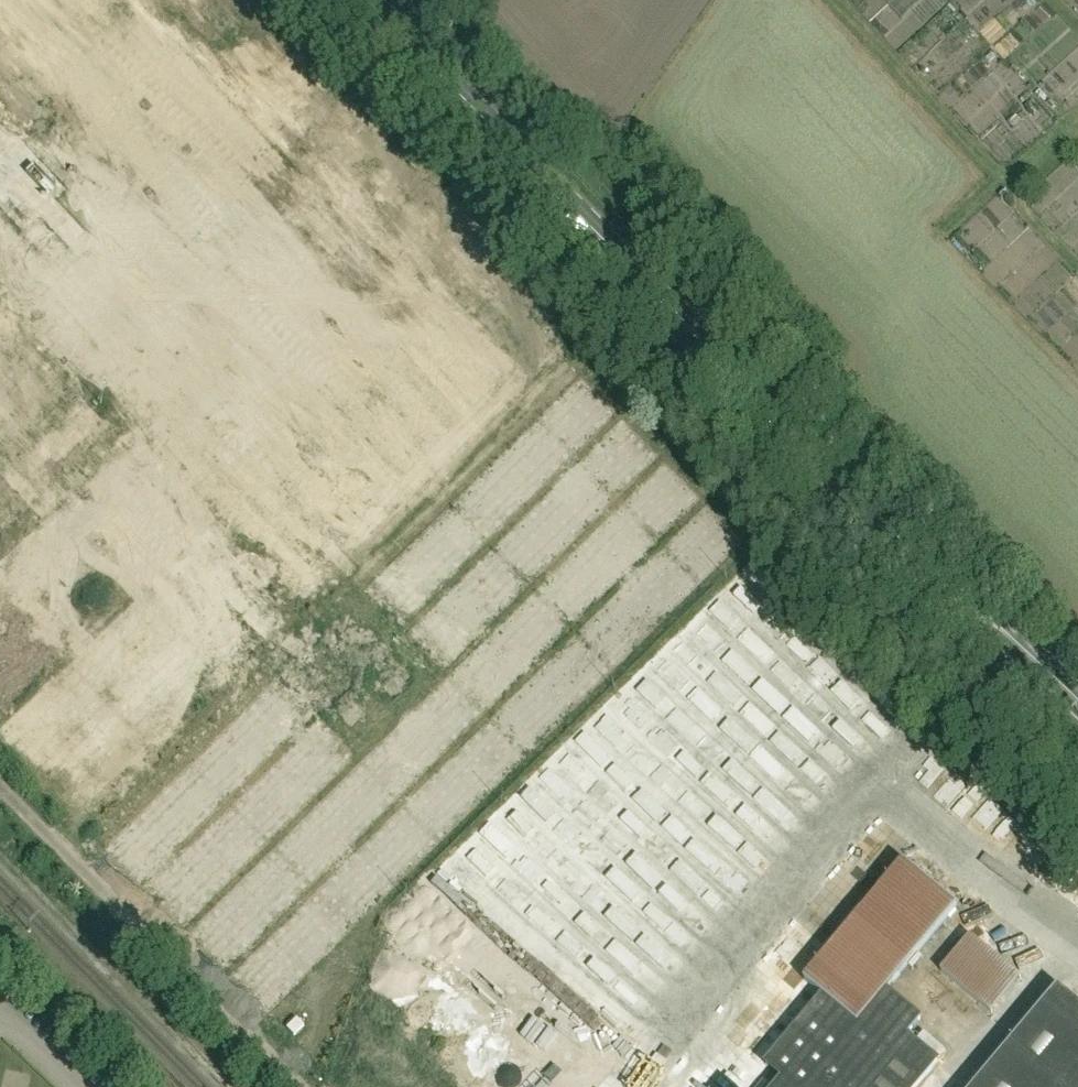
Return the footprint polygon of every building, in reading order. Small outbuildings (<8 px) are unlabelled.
[(920,1018),(888,991),(958,906),(904,860),(805,979),(824,997),(768,1064),(785,1078),(777,1086),(917,1086),(938,1061),(907,1035),(920,1018)] [(613,959),(629,966),(641,940),(625,933),(613,959)] [(1022,979),(971,936),(942,970),(993,1014),(1022,979)] [(600,1001),(588,1016),(636,1055),(654,1033),(590,981),(594,977),(589,973),(579,985),(600,1001)] [(1060,990),(978,1086),(1077,1086),(1077,1005),(1060,990)] [(661,1014),(644,1033),(657,1044),(673,1026),(661,1014)]
